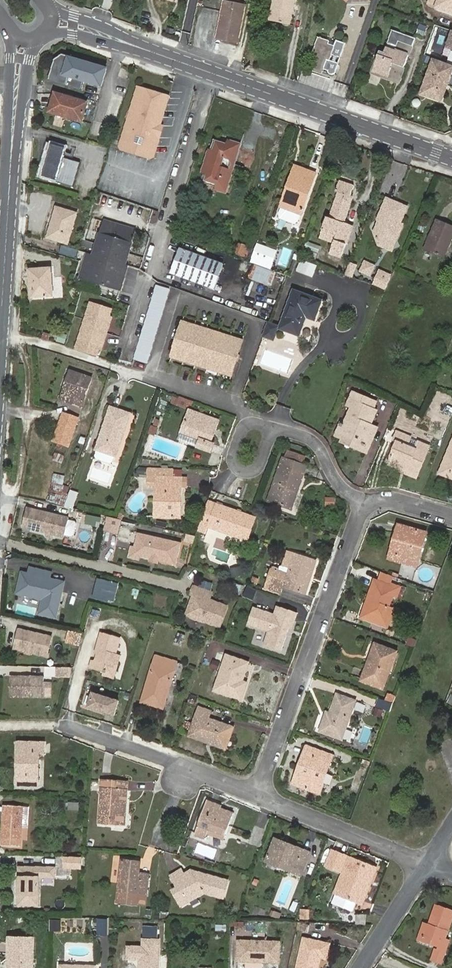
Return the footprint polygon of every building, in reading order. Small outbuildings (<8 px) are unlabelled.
[(270,20),(290,23),(295,0),(274,0),(270,20)] [(428,5),(451,12),(451,0),(429,0),(428,5)] [(216,38),(238,43),(246,6),(224,1),(216,38)] [(405,65),(414,38),(391,30),(384,52),(380,51),(372,73),(394,80),(400,64),(405,65)] [(340,58),(345,43),(336,40),(334,46),(329,44),(330,41),(318,37),(312,55),(315,56),(311,68),(314,69),(313,72),(322,75),(324,69),(335,73),(338,63),(335,62),(338,57),(340,58)] [(54,59),(47,81),(65,87),(68,79),(102,90),(109,68),(61,54),(54,59)] [(442,102),(451,72),(451,67),(433,60),(421,94),(442,102)] [(158,134),(169,97),(138,87),(120,147),(121,149),(152,158),(154,157),(160,134),(158,134)] [(82,121),(88,103),(55,93),(50,112),(82,121)] [(415,97),(412,106),(418,108),(421,99),(415,97)] [(43,178),(56,182),(66,145),(54,141),(43,178)] [(226,193),(240,144),(229,141),(228,146),(217,142),(214,152),(209,151),(203,172),(208,174),(207,180),(218,183),(216,190),(226,193)] [(298,221),(315,173),(295,166),(278,215),(279,219),(294,224),(298,221)] [(353,227),(344,224),(352,198),(349,197),(353,186),(341,182),(337,191),(339,192),(330,219),(328,218),(324,229),(338,234),(332,254),(340,257),(344,245),(346,246),(353,227)] [(407,208),(387,199),(383,209),(388,211),(384,219),(377,223),(382,231),(374,237),(381,248),(397,238),(402,225),(400,224),(407,208)] [(77,214),(57,207),(48,238),(68,244),(77,214)] [(383,209),(377,223),(384,219),(388,211),(383,209)] [(87,253),(79,278),(118,291),(126,265),(124,265),(135,230),(103,220),(92,255),(87,253)] [(444,257),(451,238),(451,227),(437,220),(425,249),(444,257)] [(397,238),(381,248),(391,252),(397,238)] [(306,250),(304,255),(315,260),(320,248),(307,243),(304,249),(306,250)] [(236,253),(246,256),(249,247),(239,244),(236,253)] [(276,251),(257,245),(251,262),(270,269),(276,251)] [(62,246),(60,253),(73,257),(76,250),(62,246)] [(214,289),(223,263),(180,248),(171,273),(214,289)] [(32,297),(53,296),(51,269),(30,270),(32,297)] [(380,271),(377,278),(384,281),(387,274),(380,271)] [(377,278),(374,286),(385,290),(391,276),(387,274),(384,281),(377,278)] [(436,280),(433,286),(444,290),(446,285),(436,280)] [(134,359),(147,363),(169,290),(156,286),(134,359)] [(294,291),(280,329),(299,336),(305,318),(307,317),(314,320),(321,301),(294,291)] [(107,325),(112,309),(91,302),(83,325),(108,333),(110,326),(107,325)] [(232,375),(243,342),(182,323),(171,356),(232,375)] [(278,327),(269,323),(264,336),(273,339),(278,327)] [(106,341),(108,333),(83,325),(75,349),(97,356),(102,339),(106,341)] [(59,333),(57,341),(64,343),(66,335),(59,333)] [(60,400),(82,407),(92,378),(81,374),(80,376),(72,373),(68,386),(65,385),(60,400)] [(377,411),(373,410),(376,402),(353,392),(347,405),(351,407),(347,418),(350,420),(344,436),(367,446),(375,427),(370,425),(377,411)] [(190,408),(192,402),(180,398),(177,405),(185,408),(186,406),(190,408)] [(96,450),(116,456),(130,414),(111,408),(96,450)] [(210,443),(218,421),(189,410),(181,433),(201,440),(198,447),(210,452),(213,444),(210,443)] [(69,446),(78,419),(63,413),(53,440),(69,446)] [(154,435),(157,428),(151,426),(149,433),(154,435)] [(416,479),(429,447),(400,435),(389,462),(405,469),(403,474),(416,479)] [(367,446),(344,436),(341,441),(365,451),(367,446)] [(440,473),(451,478),(451,443),(440,473)] [(306,467),(303,466),(306,457),(287,451),(284,459),(283,459),(268,501),(288,507),(293,493),(296,494),(306,467)] [(61,456),(54,454),(52,460),(59,462),(61,456)] [(182,478),(172,478),(172,470),(149,469),(149,470),(138,470),(138,477),(148,477),(148,486),(156,487),(155,517),(180,518),(182,478)] [(70,490),(71,488),(51,483),(46,502),(64,506),(65,504),(70,490)] [(74,507),(79,493),(70,490),(65,504),(74,507)] [(216,504),(208,501),(200,524),(209,527),(216,504)] [(247,541),(255,518),(216,504),(209,527),(247,541)] [(69,518),(27,508),(23,527),(48,533),(54,535),(65,537),(66,535),(67,530),(69,520),(69,518)] [(107,517),(104,530),(117,533),(120,520),(107,517)] [(67,530),(66,535),(74,537),(77,522),(69,520),(67,530)] [(416,567),(426,533),(399,525),(396,534),(399,535),(394,555),(401,557),(400,562),(416,567)] [(182,544),(140,534),(137,546),(136,548),(136,549),(141,556),(142,556),(177,565),(182,544)] [(399,535),(396,534),(389,559),(400,562),(401,557),(394,555),(399,535)] [(194,545),(195,537),(188,535),(186,543),(194,545)] [(141,560),(142,556),(141,556),(136,549),(136,548),(133,547),(130,558),(141,560)] [(316,561),(287,552),(281,572),(272,569),(265,591),(280,596),(283,586),(306,593),(316,561)] [(50,579),(51,573),(30,568),(29,574),(22,573),(17,593),(43,599),(40,613),(56,617),(64,582),(50,579)] [(233,571),(235,577),(243,575),(241,568),(233,571)] [(115,597),(118,584),(98,579),(93,598),(108,602),(110,596),(115,597)] [(392,586),(375,580),(361,617),(388,627),(394,609),(389,607),(393,595),(397,597),(401,587),(392,583),(392,586)] [(228,590),(237,593),(239,586),(231,583),(228,590)] [(213,593),(195,585),(192,593),(196,595),(194,600),(191,601),(187,613),(220,627),(228,607),(210,600),(213,593)] [(294,621),(273,614),(254,606),(247,624),(267,631),(262,645),(280,651),(288,628),(291,629),(294,621)] [(273,614),(294,621),(297,613),(276,606),(273,614)] [(52,637),(19,629),(14,648),(48,656),(52,637)] [(83,634),(69,630),(66,641),(80,644),(83,634)] [(121,655),(115,654),(120,638),(101,633),(95,654),(98,654),(96,661),(93,660),(91,667),(116,674),(121,655)] [(362,681),(383,689),(397,652),(380,645),(374,662),(369,660),(362,681)] [(143,701),(163,707),(176,662),(156,656),(143,701)] [(241,685),(248,663),(227,656),(215,690),(241,699),(246,686),(241,685)] [(222,663),(214,660),(212,668),(219,670),(222,663)] [(71,667),(56,667),(56,675),(70,676),(71,667)] [(11,676),(11,697),(45,697),(45,683),(45,677),(11,676)] [(53,684),(45,683),(45,697),(53,697),(53,684)] [(396,696),(388,693),(385,700),(393,703),(396,696)] [(342,738),(355,701),(337,694),(329,716),(326,715),(320,731),(342,738)] [(393,703),(385,700),(379,698),(377,706),(390,711),(393,703)] [(226,749),(233,728),(208,719),(210,711),(200,708),(194,723),(186,721),(184,728),(191,731),(190,736),(226,749)] [(17,785),(38,786),(39,752),(44,752),(44,743),(19,742),(17,785)] [(319,793),(332,755),(309,747),(301,771),(306,773),(301,787),(319,793)] [(306,773),(301,771),(296,785),(301,787),(306,773)] [(99,823),(125,825),(128,782),(102,780),(99,823)] [(225,835),(233,813),(217,807),(218,805),(207,801),(195,835),(206,839),(209,829),(225,835)] [(2,843),(20,844),(23,808),(5,807),(2,843)] [(303,850),(301,854),(283,847),(284,843),(275,839),(266,861),(279,866),(281,861),(303,870),(310,852),(303,850)] [(327,865),(341,870),(347,857),(333,851),(327,865)] [(368,887),(376,868),(350,858),(335,893),(356,901),(363,885),(368,887)] [(138,879),(139,874),(140,862),(122,861),(118,901),(145,904),(148,880),(138,879)] [(54,877),(54,868),(19,868),(19,905),(38,905),(38,877),(54,877)] [(224,898),(228,881),(191,870),(184,874),(181,870),(171,875),(178,887),(173,890),(182,906),(205,893),(224,898)] [(363,885),(356,901),(362,903),(368,887),(363,885)] [(445,938),(451,919),(451,910),(436,904),(429,924),(426,923),(420,941),(436,947),(435,950),(445,953),(449,939),(445,938)] [(309,910),(301,910),(300,919),(309,919),(309,910)] [(342,922),(354,922),(354,913),(342,913),(342,922)] [(356,914),(356,924),(366,924),(366,914),(356,914)] [(50,919),(50,930),(61,931),(61,919),(50,919)] [(108,919),(97,919),(97,935),(107,936),(108,919)] [(310,925),(297,923),(296,931),(308,933),(310,925)] [(159,940),(156,940),(156,931),(145,930),(145,939),(143,939),(143,947),(128,947),(128,959),(140,959),(140,967),(158,967),(159,940)] [(32,939),(9,938),(9,959),(14,960),(13,967),(32,967),(32,939)] [(329,945),(304,939),(298,967),(317,967),(319,957),(326,959),(329,945)] [(279,962),(280,942),(238,941),(238,961),(246,961),(262,961),(279,962)] [(445,953),(435,950),(432,960),(441,963),(445,953)]
